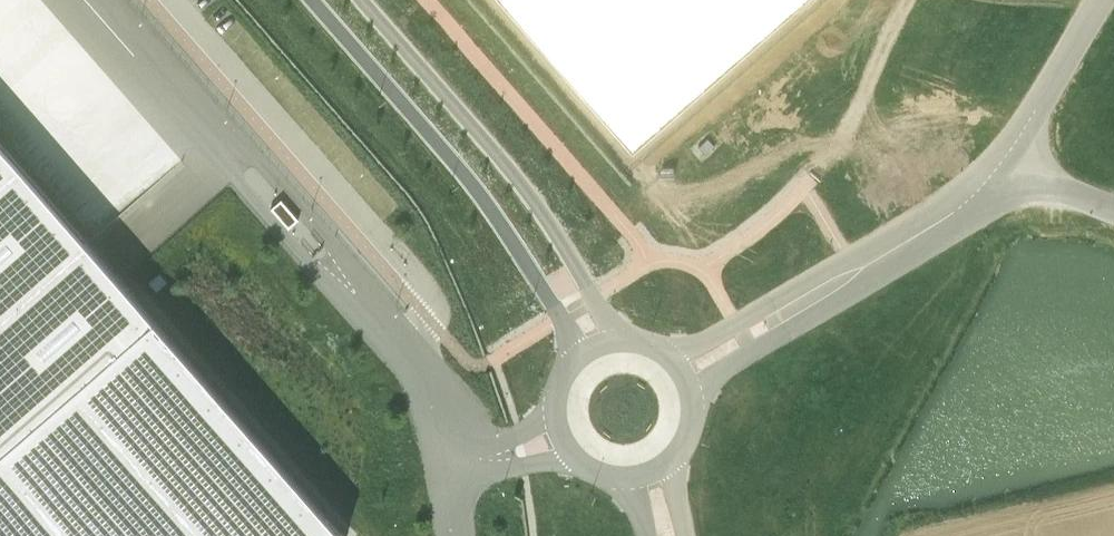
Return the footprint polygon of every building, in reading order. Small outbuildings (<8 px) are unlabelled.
[(632,137),(789,0),(512,0),(632,137)] [(348,535),(154,313),(0,137),(0,535),(347,535),(348,535)]
